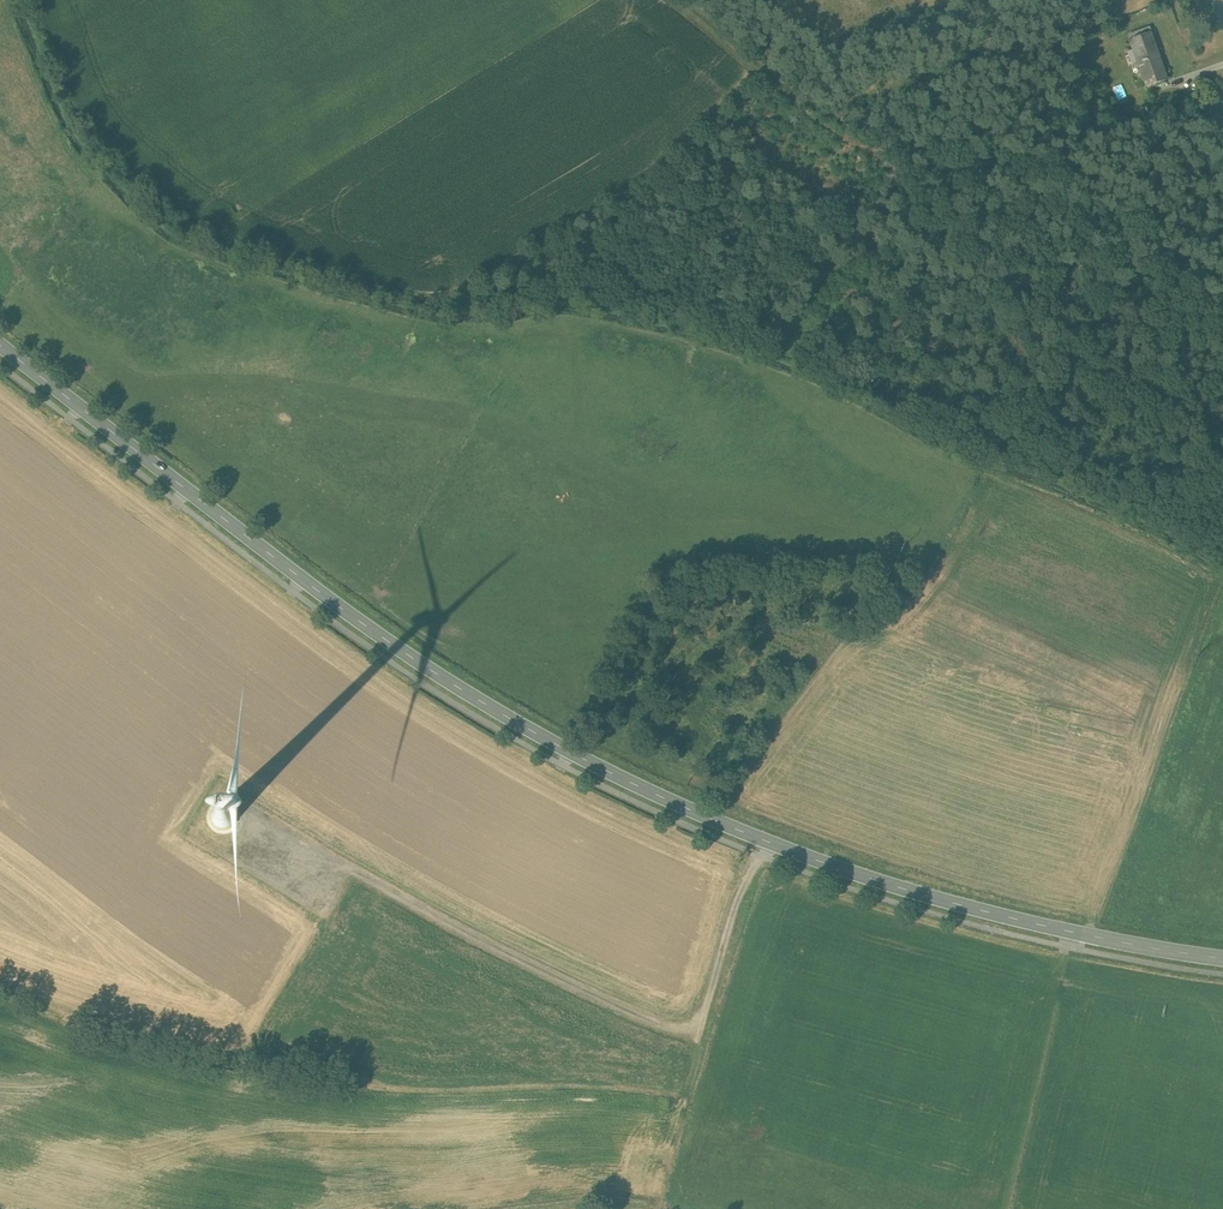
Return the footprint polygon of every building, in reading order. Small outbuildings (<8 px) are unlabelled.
[(1168,78),(1151,32),(1128,40),(1145,86),(1168,78)]
